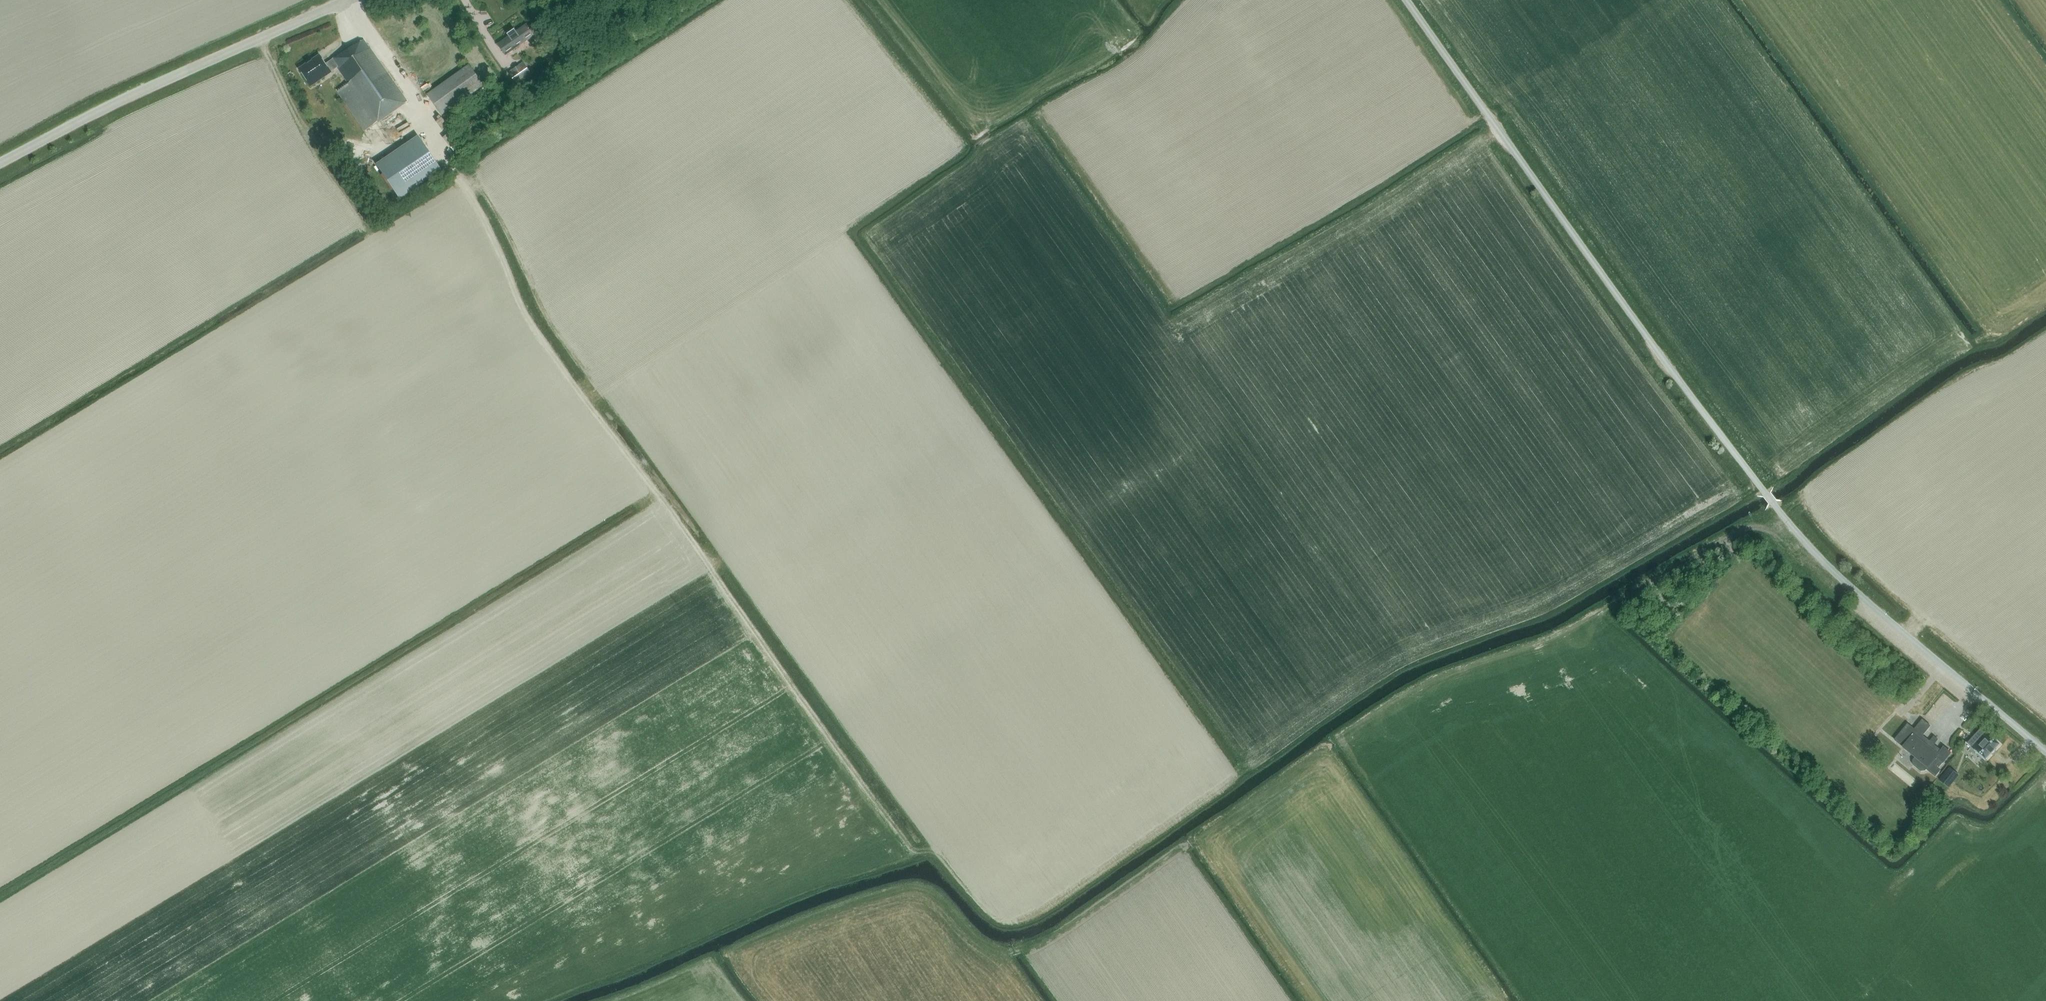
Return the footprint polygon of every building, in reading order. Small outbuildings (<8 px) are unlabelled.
[(505,56),(523,44),(534,36),(527,25),(516,32),(514,30),(507,35),(509,38),(498,45),(505,56)] [(311,86),(338,68),(341,72),(329,80),(365,132),(407,102),(363,40),(355,46),(354,45),(325,64),(320,56),(306,65),(304,65),(302,67),(301,68),(300,70),(311,86)] [(518,86),(532,75),(523,62),(508,73),(518,86)] [(442,116),(484,87),(469,66),(427,95),(442,116)] [(376,165),(400,200),(442,171),(419,136),(376,165)] [(1941,751),(1934,745),(1938,740),(1934,736),(1930,741),(1923,735),(1931,726),(1923,719),(1915,729),(1908,724),(1895,740),(1916,757),(1913,761),(1913,765),(1921,771),(1925,771),(1926,770),(1935,777),(1940,771),(1938,769),(1951,753),(1944,748),(1941,751)] [(1971,739),(1967,743),(1966,742),(1966,743),(1985,761),(1986,760),(1985,760),(1991,753),(1992,754),(1995,750),(1994,750),(2000,744),(1990,735),(1992,732),(1984,725),(1976,734),(1980,737),(1974,743),(1971,739)] [(1872,756),(1882,744),(1875,737),(1864,749),(1872,756)] [(1939,779),(1949,787),(1959,775),(1949,767),(1939,779)]
